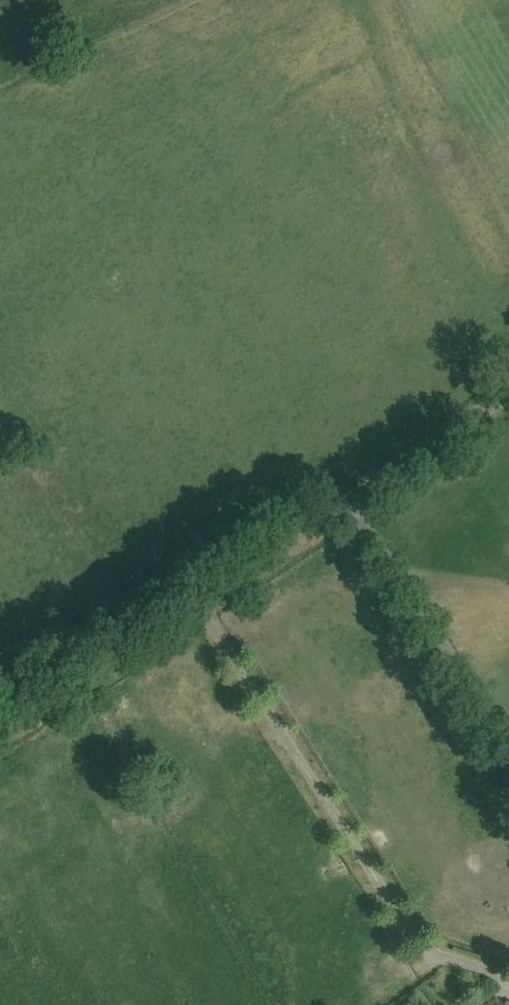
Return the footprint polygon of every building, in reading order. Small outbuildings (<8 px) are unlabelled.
[(507,1001),(504,1004),(497,996),(486,1004),(508,1004),(508,1001),(507,1001)]
